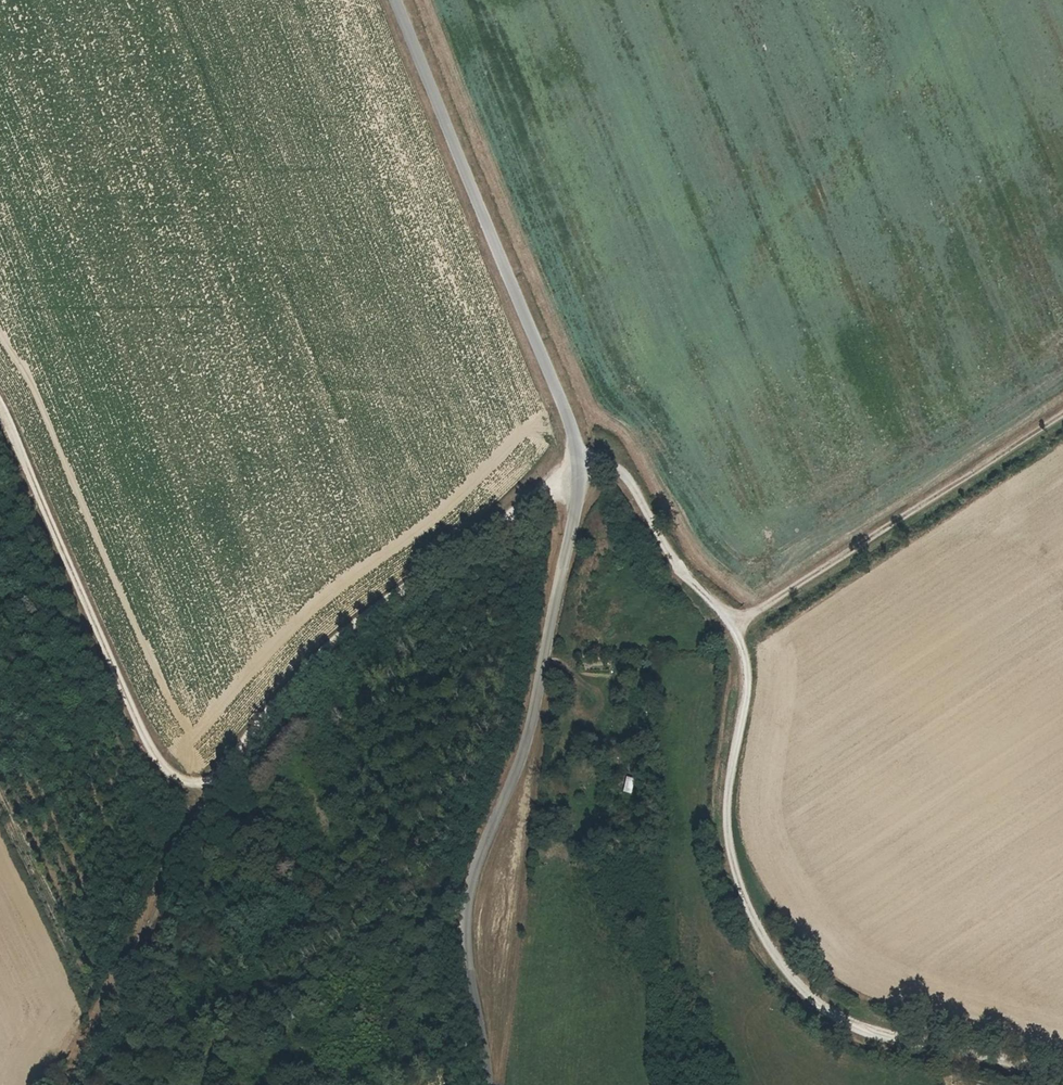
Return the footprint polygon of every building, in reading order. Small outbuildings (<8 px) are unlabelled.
[(539,529),(541,537),(549,536),(548,528),(539,529)] [(629,779),(626,793),(634,795),(637,780),(629,779)]
